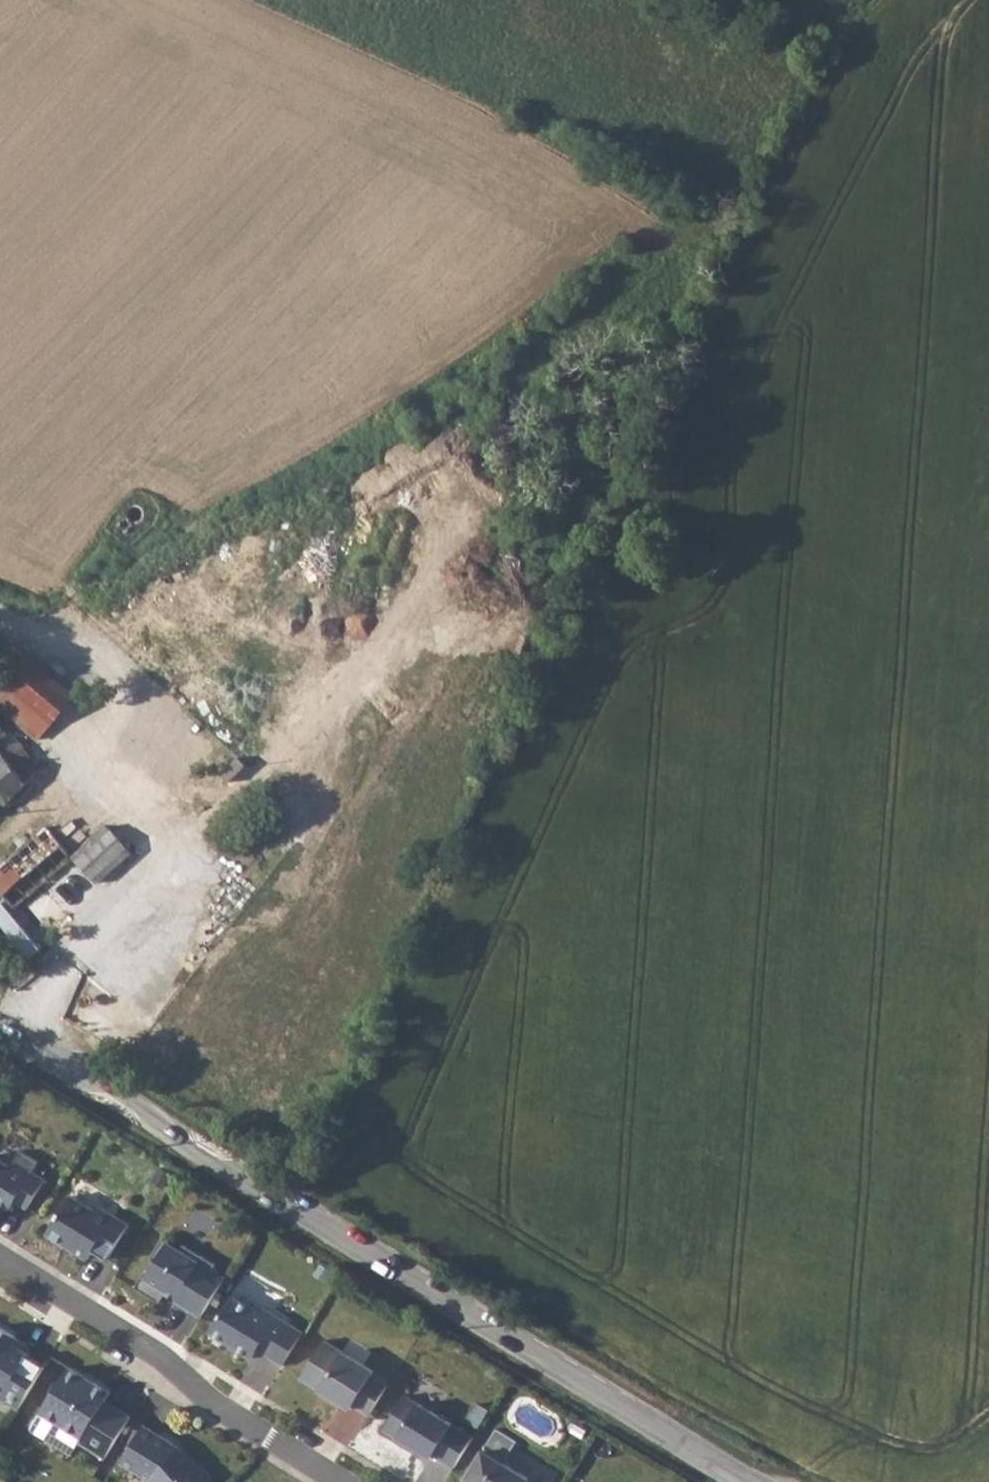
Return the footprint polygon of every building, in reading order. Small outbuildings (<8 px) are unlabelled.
[(80,697),(31,653),(6,680),(14,687),(0,702),(0,704),(40,740),(80,697)] [(28,785),(23,778),(36,766),(10,736),(0,745),(0,810),(28,785)] [(108,827),(75,859),(99,886),(133,854),(124,846),(108,827)] [(51,831),(48,828),(0,869),(0,893),(16,911),(71,866),(74,861),(66,849),(51,831)] [(17,1160),(21,1147),(2,1141),(0,1148),(0,1155),(17,1160)] [(12,1167),(0,1159),(0,1203),(10,1209),(15,1200),(28,1208),(46,1179),(15,1161),(12,1167)] [(72,1196),(49,1233),(90,1260),(95,1250),(108,1258),(129,1224),(101,1207),(98,1212),(72,1196)] [(177,1301),(202,1316),(225,1278),(213,1270),(216,1265),(184,1244),(180,1250),(163,1239),(151,1257),(153,1265),(149,1272),(146,1270),(136,1287),(160,1302),(167,1292),(178,1299),(177,1301)] [(232,1296),(210,1332),(253,1358),(258,1349),(271,1357),(291,1324),(262,1306),(259,1311),(232,1296)] [(45,1366),(29,1355),(29,1354),(21,1349),(11,1342),(16,1336),(0,1326),(0,1389),(5,1392),(2,1397),(19,1408),(45,1366)] [(371,1414),(389,1385),(372,1375),(375,1370),(325,1340),(302,1377),(352,1408),(354,1404),(371,1414)] [(80,1440),(107,1457),(131,1417),(106,1401),(111,1392),(95,1382),(92,1385),(86,1382),(85,1376),(70,1367),(42,1412),(32,1429),(72,1453),(80,1440)] [(405,1391),(381,1428),(430,1458),(433,1453),(455,1467),(475,1435),(405,1391)] [(122,1461),(151,1479),(153,1481),(209,1481),(213,1478),(201,1465),(198,1467),(179,1446),(145,1425),(122,1461)] [(487,1445),(466,1478),(472,1481),(535,1481),(504,1463),(507,1457),(487,1445)]
